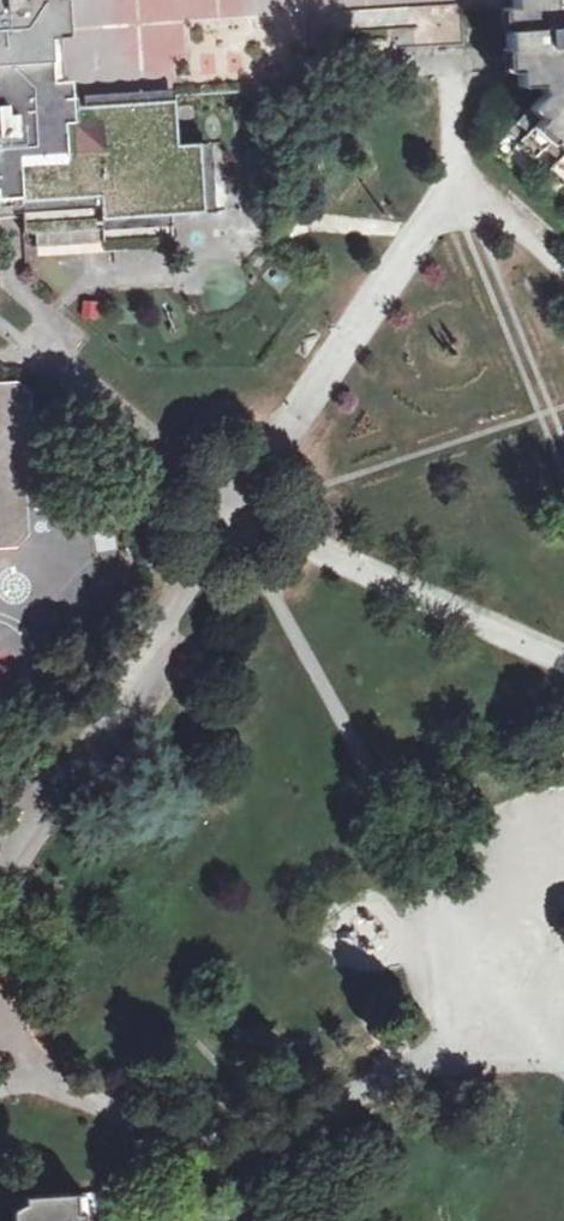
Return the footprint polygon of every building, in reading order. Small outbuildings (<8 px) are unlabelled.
[(3,216),(20,215),(44,216),(45,220),(124,217),(126,241),(193,237),(193,214),(225,212),(221,143),(200,144),(198,94),(321,87),(319,53),(352,50),(351,20),(350,13),(483,6),(498,5),(498,0),(0,0),(0,35),(7,34),(7,65),(0,66),(0,216),(3,216)] [(498,5),(483,6),(484,26),(563,20),(563,0),(498,0),(498,5)] [(536,137),(547,149),(546,153),(559,165),(563,161),(563,20),(484,26),(484,34),(485,67),(496,67),(500,84),(518,80),(523,89),(509,106),(521,116),(514,125),(530,140),(536,137)] [(18,546),(28,534),(26,490),(37,480),(31,395),(15,382),(0,383),(0,548),(18,546)] [(82,1191),(21,1195),(22,1202),(11,1209),(12,1220),(84,1220),(82,1191)]
